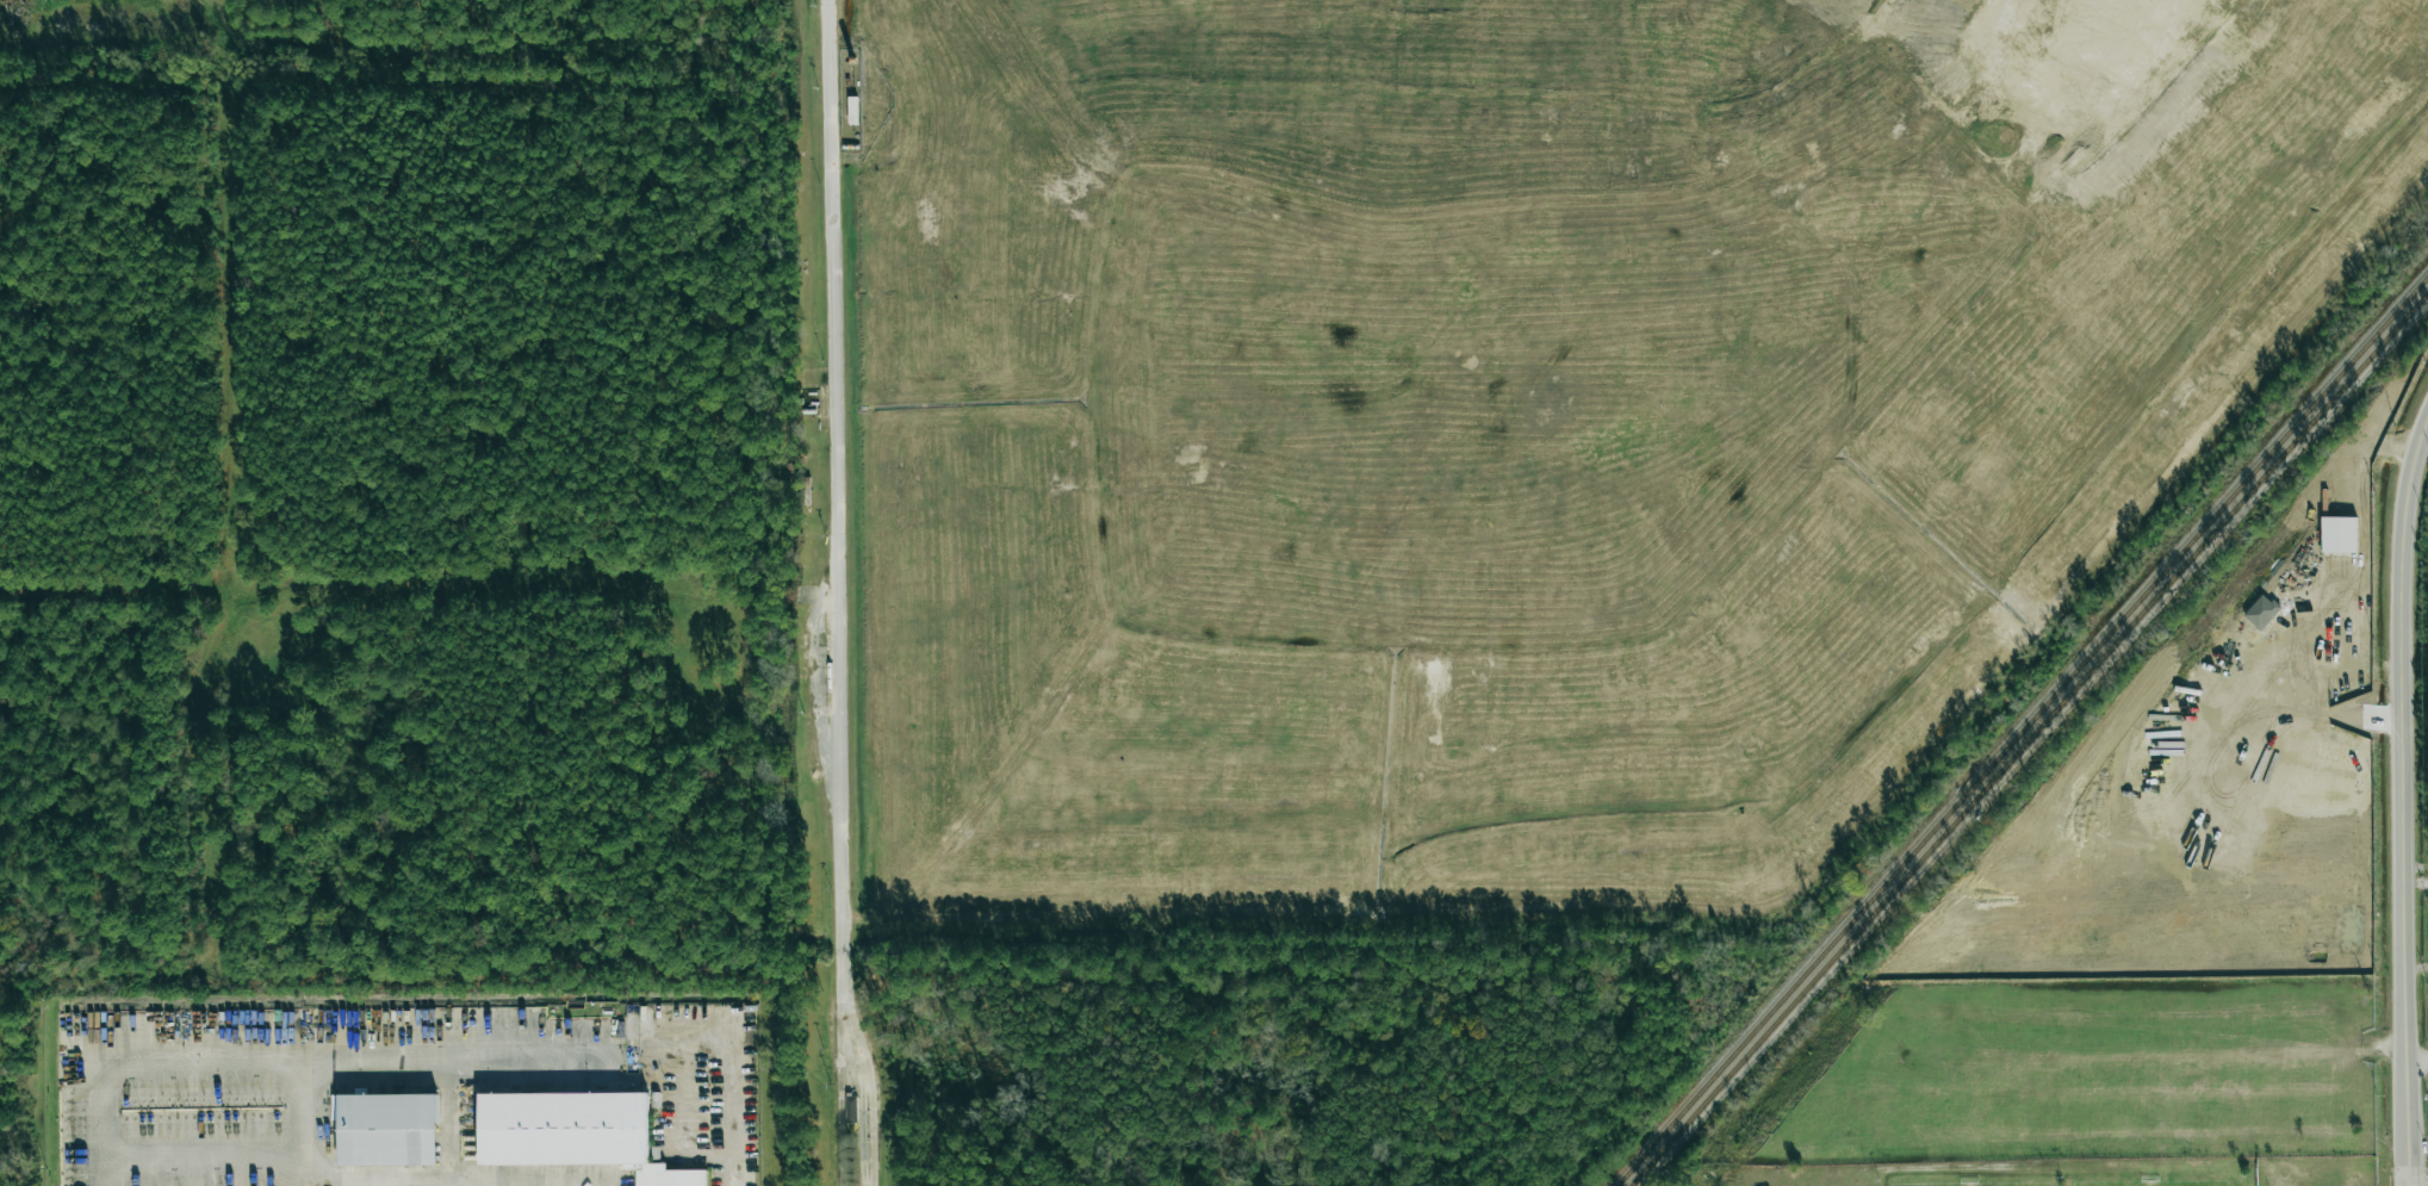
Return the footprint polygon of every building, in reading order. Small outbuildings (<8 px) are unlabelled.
[(479,1094),(479,1165),(623,1165),(623,1170),(635,1170),(635,1185),(706,1185),(706,1170),(665,1170),(665,1163),(648,1163),(648,1093),(479,1094)] [(332,1098),(332,1121),(339,1121),(340,1165),(437,1163),(436,1097),(332,1098)]
